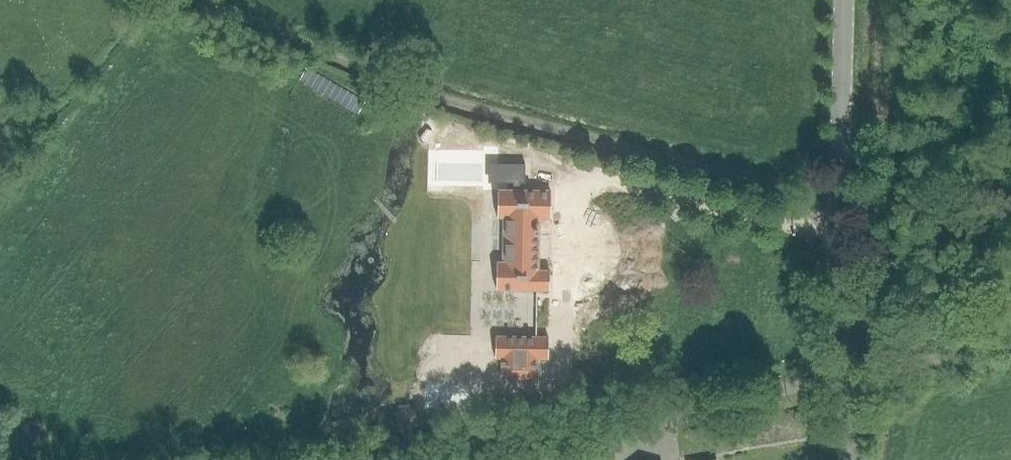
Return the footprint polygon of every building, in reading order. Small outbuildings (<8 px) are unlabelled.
[(497,163),(497,181),(525,181),(525,163),(497,163)] [(548,217),(549,191),(495,190),(495,216),(504,216),(503,262),(494,262),(494,288),(547,289),(548,271),(536,271),(536,217),(548,217)] [(546,358),(546,337),(493,336),(492,357),(500,357),(500,378),(534,379),(534,358),(546,358)] [(427,406),(478,408),(479,392),(427,390),(427,406)] [(421,424),(415,406),(396,411),(401,430),(421,424)]
